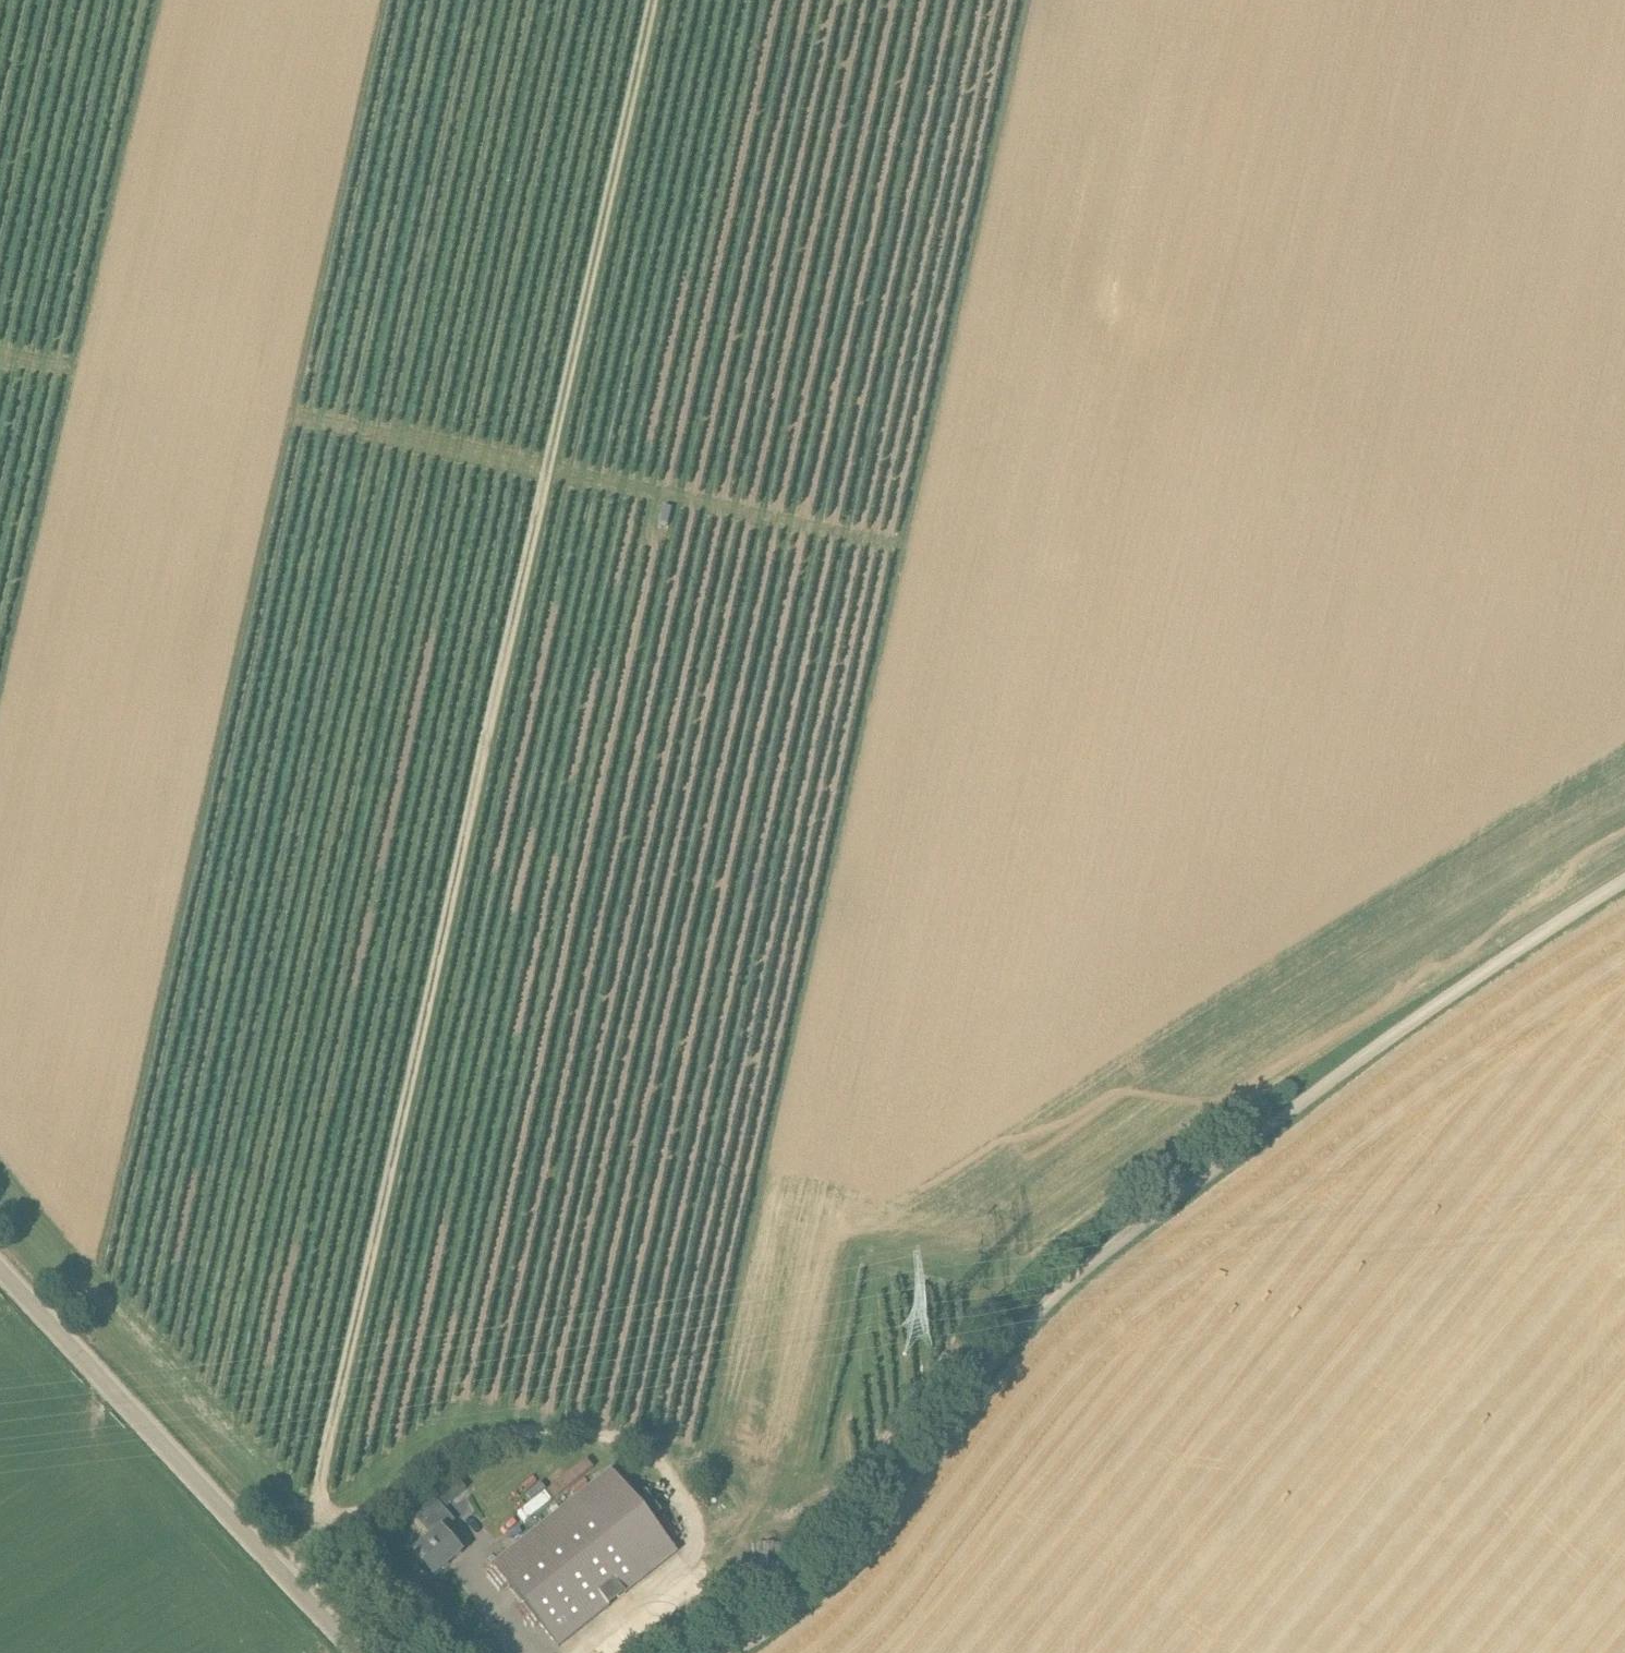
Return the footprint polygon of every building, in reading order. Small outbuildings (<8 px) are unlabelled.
[(668,526),(671,509),(663,507),(659,524),(668,526)] [(534,1527),(550,1515),(552,1517),(603,1479),(590,1462),(523,1511),(534,1527)] [(558,1648),(675,1554),(611,1474),(493,1569),(558,1648)] [(456,1505),(468,1496),(455,1481),(445,1492),(456,1505)] [(434,1578),(462,1552),(444,1532),(456,1522),(436,1499),(417,1517),(434,1537),(414,1555),(434,1578)]
